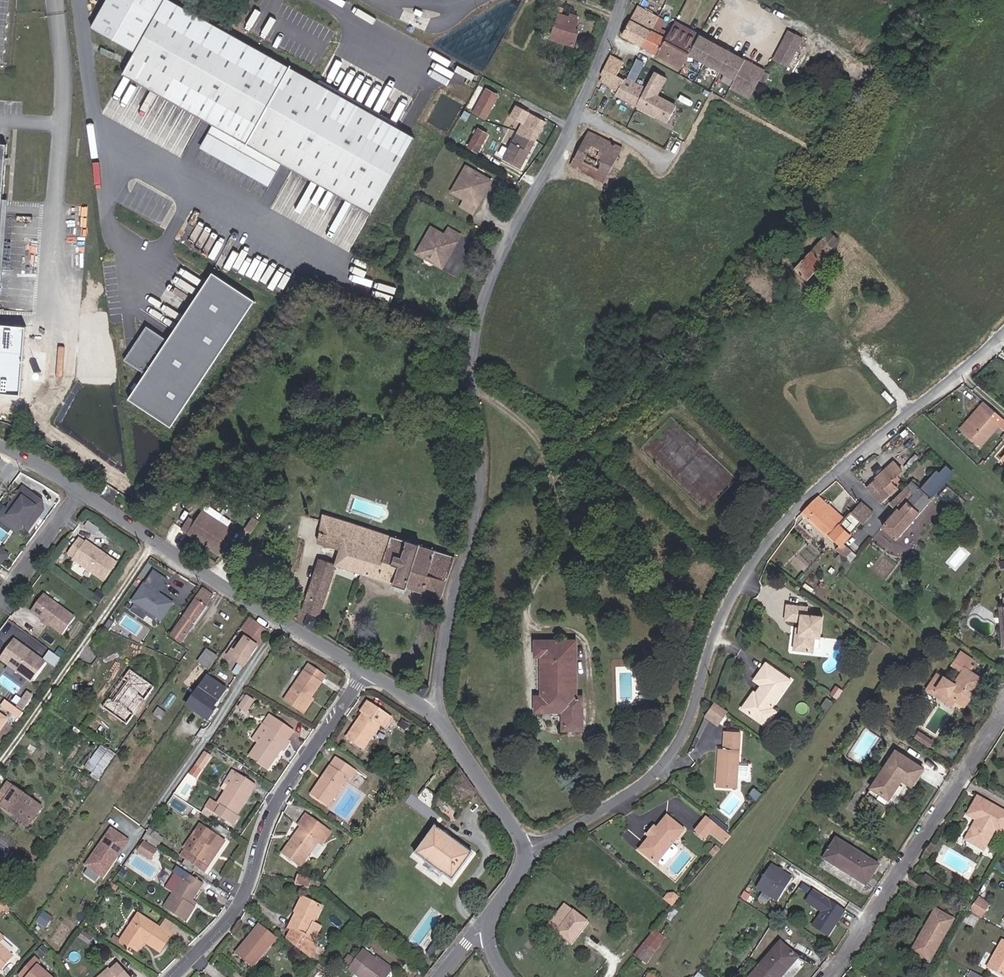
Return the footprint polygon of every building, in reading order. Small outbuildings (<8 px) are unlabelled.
[(173,0),(165,0),(122,72),(213,125),(200,147),(264,185),(277,164),(367,217),(412,142),(173,0)] [(628,31),(648,42),(663,15),(642,3),(628,31)] [(648,42),(664,51),(672,36),(663,31),(666,27),(670,19),(663,15),(648,42)] [(571,44),(564,42),(570,24),(568,24),(562,22),(551,19),(542,46),(568,55),(571,44)] [(694,32),(696,28),(681,20),(679,23),(694,32)] [(691,61),(693,56),(694,54),(706,33),(696,28),(694,32),(679,23),(674,32),(672,36),(664,51),(689,65),(691,61)] [(795,61),(809,32),(797,25),(782,55),(795,61)] [(672,36),(674,32),(666,27),(663,31),(672,36)] [(770,69),(706,33),(694,54),(740,79),(737,86),(755,96),(770,69)] [(623,89),(629,76),(623,72),(629,60),(616,53),(605,73),(607,73),(605,79),(623,89)] [(633,73),(642,78),(651,60),(643,55),(633,73)] [(664,95),(662,94),(672,76),(661,69),(650,89),(642,103),(655,110),(664,95)] [(642,103),(650,89),(648,87),(629,76),(623,89),(621,91),(642,103)] [(147,122),(158,93),(150,90),(139,119),(147,122)] [(678,110),(681,111),(684,106),(664,95),(655,110),(673,120),(678,110)] [(474,114),(484,119),(495,101),(484,96),(474,114)] [(405,118),(406,104),(388,103),(387,117),(405,118)] [(531,148),(542,127),(514,112),(507,125),(519,131),(514,140),(531,148)] [(470,122),(479,127),(484,119),(474,114),(470,122)] [(607,133),(611,125),(598,118),(594,126),(607,133)] [(609,179),(625,146),(592,129),(576,163),(609,179)] [(463,152),(474,159),(483,142),(467,132),(463,137),(469,142),(463,152)] [(627,145),(633,148),(640,136),(633,132),(626,144),(627,145)] [(500,167),(517,175),(531,148),(514,140),(500,167)] [(0,146),(0,321),(13,147),(0,146)] [(470,177),(463,173),(448,198),(461,205),(457,212),(468,219),(478,203),(477,200),(479,198),(482,197),(487,187),(481,183),(477,184),(471,180),(470,177)] [(829,245),(823,240),(832,229),(816,217),(783,256),(804,274),(829,245)] [(190,246),(194,248),(202,234),(197,232),(190,246)] [(427,233),(411,258),(419,262),(422,261),(428,265),(429,268),(436,272),(442,263),(441,260),(443,257),(446,256),(455,240),(444,233),(439,240),(427,233)] [(174,305),(115,313),(130,417),(189,409),(174,305)] [(59,375),(78,376),(80,346),(61,345),(59,375)] [(1003,428),(1003,415),(987,400),(981,406),(984,409),(966,429),(982,443),(999,424),(1003,428)] [(963,426),(966,429),(984,409),(981,406),(963,426)] [(900,483),(895,478),(907,466),(899,458),(872,483),(885,498),(900,483)] [(950,475),(957,468),(949,461),(942,468),(950,475)] [(927,482),(936,490),(950,475),(942,468),(941,467),(927,482)] [(902,535),(926,510),(937,496),(916,476),(910,482),(916,488),(920,492),(909,503),(906,499),(900,506),(902,508),(889,522),(902,535)] [(900,506),(906,499),(916,488),(910,482),(894,500),(900,506)] [(30,486),(9,515),(14,518),(8,526),(21,536),(24,532),(25,534),(30,537),(41,522),(38,519),(51,499),(37,488),(35,490),(30,486)] [(857,530),(844,520),(849,515),(824,494),(804,513),(842,542),(838,547),(841,548),(847,541),(857,530)] [(870,521),(879,509),(866,498),(855,509),(870,521)] [(45,516),(51,499),(38,519),(41,522),(45,516)] [(186,519),(179,529),(219,556),(234,534),(200,511),(193,523),(186,519)] [(14,518),(9,515),(8,514),(0,524),(0,525),(21,540),(25,534),(24,532),(21,536),(8,526),(14,518)] [(432,601),(444,556),(317,514),(311,543),(317,545),(328,549),(324,562),(313,558),(298,618),(293,616),(291,621),(311,634),(332,567),(432,601)] [(252,520),(245,530),(251,534),(258,524),(252,520)] [(864,539),(869,544),(875,536),(871,533),(864,539)] [(85,540),(73,557),(79,561),(79,562),(108,584),(121,565),(92,544),(91,545),(85,540)] [(849,555),(856,547),(847,541),(841,548),(849,555)] [(12,557),(4,551),(0,557),(0,563),(5,567),(12,557)] [(179,605),(150,586),(138,604),(167,623),(179,605)] [(104,606),(110,598),(103,593),(97,601),(104,606)] [(192,614),(203,621),(215,602),(203,594),(198,601),(200,603),(192,614)] [(80,620),(48,597),(33,617),(65,640),(80,620)] [(821,635),(827,636),(829,616),(812,614),(813,606),(791,603),(790,619),(806,620),(805,626),(805,632),(800,631),(798,649),(819,651),(821,635)] [(180,632),(191,640),(203,621),(192,614),(180,632)] [(268,633),(250,621),(242,633),(246,635),(242,641),(244,643),(241,648),(237,645),(228,658),(239,666),(234,674),(238,677),(243,669),(241,667),(248,657),(250,659),(268,633)] [(184,649),(191,640),(180,632),(174,642),(184,649)] [(548,653),(558,653),(558,640),(538,640),(538,653),(548,653)] [(586,696),(580,696),(580,641),(558,640),(558,653),(548,653),(547,697),(539,697),(539,709),(567,709),(567,727),(586,727),(586,696)] [(10,655),(5,661),(36,684),(50,664),(19,642),(14,648),(15,651),(12,654),(10,655)] [(976,661),(979,655),(968,649),(964,655),(976,661)] [(67,661),(71,655),(65,650),(61,656),(67,661)] [(209,673),(218,660),(207,653),(199,666),(209,673)] [(59,670),(65,662),(54,655),(49,662),(59,670)] [(962,697),(970,702),(986,676),(977,670),(981,665),(976,661),(964,655),(959,663),(969,669),(960,682),(951,676),(940,693),(957,704),(962,697)] [(769,710),(773,705),(794,677),(770,660),(764,669),(767,670),(760,679),(769,686),(764,693),(758,689),(745,706),(759,716),(765,708),(769,710)] [(307,698),(311,701),(321,686),(313,681),(318,674),(308,667),(284,702),(298,712),(307,698)] [(758,677),(760,679),(767,670),(764,669),(758,677)] [(313,681),(321,686),(325,680),(318,674),(313,681)] [(138,720),(133,717),(143,703),(148,705),(158,693),(134,676),(127,685),(132,688),(116,709),(112,706),(106,713),(130,730),(138,720)] [(215,710),(227,692),(209,679),(191,705),(212,719),(217,712),(215,710)] [(407,696),(418,698),(420,684),(409,683),(407,696)] [(112,706),(116,709),(132,688),(127,685),(112,706)] [(298,712),(302,715),(312,701),(311,701),(307,698),(298,712)] [(724,722),(732,709),(719,700),(710,712),(724,722)] [(254,707),(247,702),(246,703),(244,701),(240,706),(243,708),(239,713),(246,718),(254,707)] [(133,717),(138,720),(148,705),(143,703),(133,717)] [(212,719),(191,705),(188,709),(209,723),(212,719)] [(759,716),(768,723),(778,710),(773,705),(769,710),(765,708),(759,716)] [(347,746),(364,757),(381,732),(386,735),(394,724),(369,708),(361,719),(365,721),(347,746)] [(22,724),(27,716),(22,712),(16,720),(22,724)] [(0,714),(0,737),(11,722),(0,714)] [(227,723),(231,717),(227,714),(222,720),(227,723)] [(279,751),(283,753),(291,743),(287,740),(293,730),(268,716),(263,726),(271,731),(250,762),(266,771),(279,751)] [(721,785),(740,786),(743,729),(729,729),(728,746),(723,746),(721,785)] [(935,745),(940,738),(927,730),(923,737),(935,745)] [(101,743),(86,769),(102,778),(116,751),(101,743)] [(907,775),(917,782),(930,764),(902,746),(876,783),(894,795),(907,775)] [(197,783),(211,762),(205,758),(190,779),(197,783)] [(474,808),(480,803),(449,762),(409,808),(447,835),(470,804),(474,808)] [(312,803),(330,815),(349,787),(351,788),(358,779),(338,766),(331,775),(335,777),(327,789),(323,787),(312,803)] [(323,787),(327,789),(335,777),(331,775),(323,787)] [(239,817),(255,791),(232,776),(219,796),(226,800),(220,808),(213,804),(204,819),(213,826),(218,819),(235,830),(240,821),(239,820),(239,817)] [(11,805),(19,794),(21,790),(15,786),(5,800),(11,805)] [(34,826),(47,808),(21,790),(19,794),(11,805),(22,812),(19,816),(34,826)] [(986,796),(976,813),(984,818),(974,837),(990,846),(1001,828),(1003,830),(1003,806),(986,796)] [(723,824),(726,820),(717,813),(714,817),(723,824)] [(679,842),(689,829),(672,815),(662,826),(654,836),(643,848),(661,863),(663,860),(666,863),(669,863),(676,855),(677,856),(684,848),(683,846),(679,842)] [(712,838),(717,831),(723,824),(714,817),(711,815),(700,829),(712,838)] [(320,847),(324,850),(333,838),(312,823),(285,862),(301,874),(320,847)] [(651,834),(654,836),(662,826),(659,824),(651,834)] [(730,841),(736,833),(723,824),(717,831),(730,841)] [(109,874),(134,838),(118,826),(93,863),(109,874)] [(222,837),(224,833),(216,828),(213,831),(222,837)] [(193,856),(208,833),(201,829),(186,852),(193,856)] [(222,837),(213,831),(211,835),(219,840),(222,837)] [(211,835),(208,833),(193,856),(186,852),(180,859),(207,877),(211,870),(209,868),(225,844),(219,840),(211,835)] [(233,839),(224,833),(222,837),(230,843),(233,839)] [(413,862),(453,888),(473,859),(433,833),(413,862)] [(151,848),(158,839),(151,835),(145,844),(151,848)] [(871,882),(883,862),(842,837),(830,856),(871,882)] [(157,853),(164,843),(158,839),(151,848),(157,853)] [(159,857),(145,847),(142,852),(140,851),(137,855),(153,866),(159,857)] [(156,874),(138,861),(132,870),(150,883),(156,874)] [(781,897),(796,874),(776,861),(760,883),(781,897)] [(310,887),(312,880),(300,876),(298,883),(310,887)] [(186,905),(194,893),(200,896),(204,890),(191,881),(187,886),(175,877),(165,893),(173,898),(165,912),(185,926),(195,912),(191,909),(186,905)] [(291,892),(304,898),(307,889),(294,885),(291,892)] [(848,907),(818,886),(810,898),(826,908),(816,922),(831,932),(848,907)] [(2,916),(13,903),(2,892),(0,895),(0,914),(2,916)] [(186,905),(191,909),(200,896),(194,893),(186,905)] [(981,916),(988,902),(976,896),(969,910),(981,916)] [(552,922),(575,941),(593,917),(571,899),(552,922)] [(298,919),(301,921),(308,908),(303,905),(295,917),(298,919)] [(316,951),(304,943),(320,915),(308,908),(301,921),(298,919),(289,935),(290,936),(286,943),(308,961),(316,951)] [(918,950),(936,960),(960,919),(942,908),(918,950)] [(47,927),(54,916),(45,910),(38,922),(47,927)] [(161,959),(174,943),(142,920),(123,944),(139,956),(145,948),(161,959)] [(238,958),(254,970),(276,941),(260,929),(238,958)] [(753,976),(779,976),(799,954),(782,939),(751,975),(753,976)] [(644,953),(652,959),(660,945),(652,940),(644,953)] [(994,966),(1003,971),(1003,948),(994,966)] [(12,963),(0,952),(0,976),(12,963)] [(353,960),(362,966),(369,958),(360,952),(353,960)] [(392,976),(380,967),(383,963),(376,958),(373,961),(369,958),(362,966),(353,960),(353,961),(345,955),(339,963),(348,969),(346,971),(353,976),(390,976),(392,976)] [(392,976),(394,972),(383,963),(380,967),(392,976)] [(43,974),(43,970),(37,965),(26,976),(47,976),(43,974)] [(975,967),(971,974),(977,976),(993,976),(975,967)] [(119,968),(113,975),(111,972),(106,976),(128,976),(119,968)]
